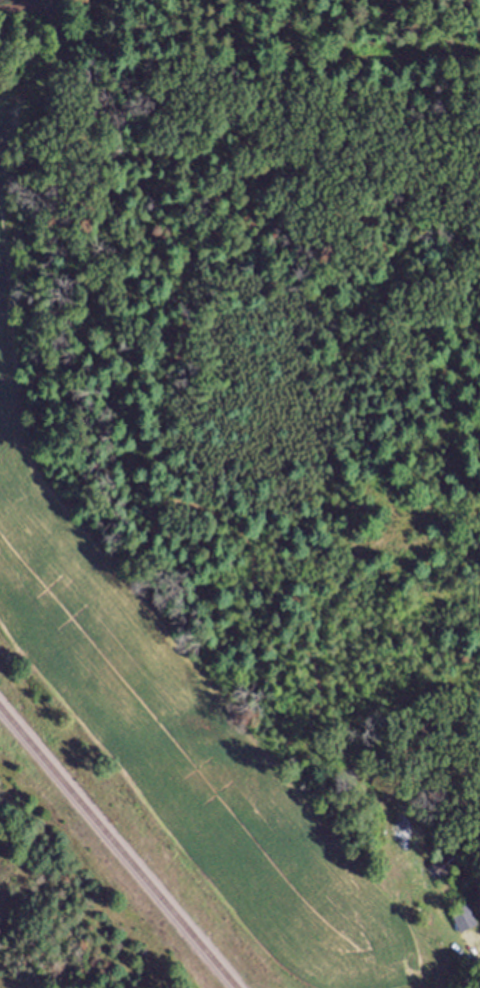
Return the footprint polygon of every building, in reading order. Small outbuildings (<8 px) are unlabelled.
[(460,942),(477,934),(468,914),(450,922),(460,942)]
